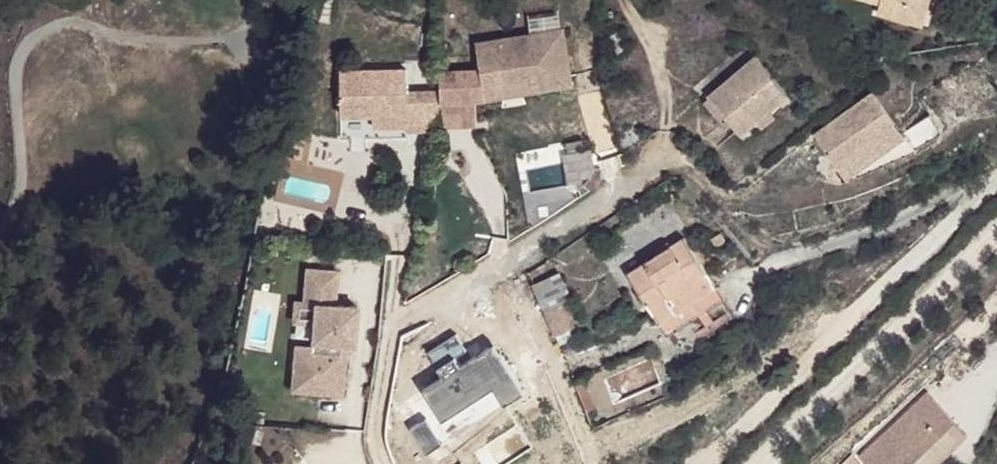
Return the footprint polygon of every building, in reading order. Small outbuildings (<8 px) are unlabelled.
[(882,5),(880,10),(923,23),(930,0),(883,0),(882,5)] [(476,69),(437,71),(438,102),(479,99),(478,85),(531,80),(532,94),(567,91),(563,46),(531,49),(530,36),(490,40),(491,50),(475,51),(476,69)] [(755,55),(709,94),(725,114),(741,132),(757,119),(768,109),(787,94),(755,55)] [(337,72),(338,117),(403,115),(403,130),(405,130),(434,130),(433,97),(405,97),(404,70),(337,72)] [(478,85),(479,99),(532,94),(531,80),(478,85)] [(915,153),(940,133),(926,115),(901,135),(868,91),(811,134),(844,177),(915,153)] [(725,114),(709,94),(703,98),(720,118),(725,114)] [(768,109),(757,119),(763,126),(775,118),(768,109)] [(403,115),(338,117),(339,139),(405,138),(405,130),(403,130),(403,115)] [(728,303),(688,239),(631,275),(660,321),(671,338),(728,303)] [(560,273),(533,285),(542,307),(550,304),(564,298),(570,295),(560,273)] [(349,351),(352,313),(329,311),(331,278),(301,276),(299,310),(310,311),(308,334),(307,354),(296,353),(293,397),(337,401),(340,350),(349,351)] [(564,298),(550,304),(562,331),(576,325),(564,298)] [(308,334),(310,311),(299,310),(290,310),(288,333),(308,334)] [(397,368),(385,447),(407,451),(419,372),(397,368)] [(596,406),(585,377),(577,380),(589,408),(596,406)] [(577,380),(560,387),(572,415),(589,408),(577,380)] [(942,413),(932,401),(867,463),(888,463),(942,413)] [(964,436),(942,413),(888,463),(936,463),(964,436)]
